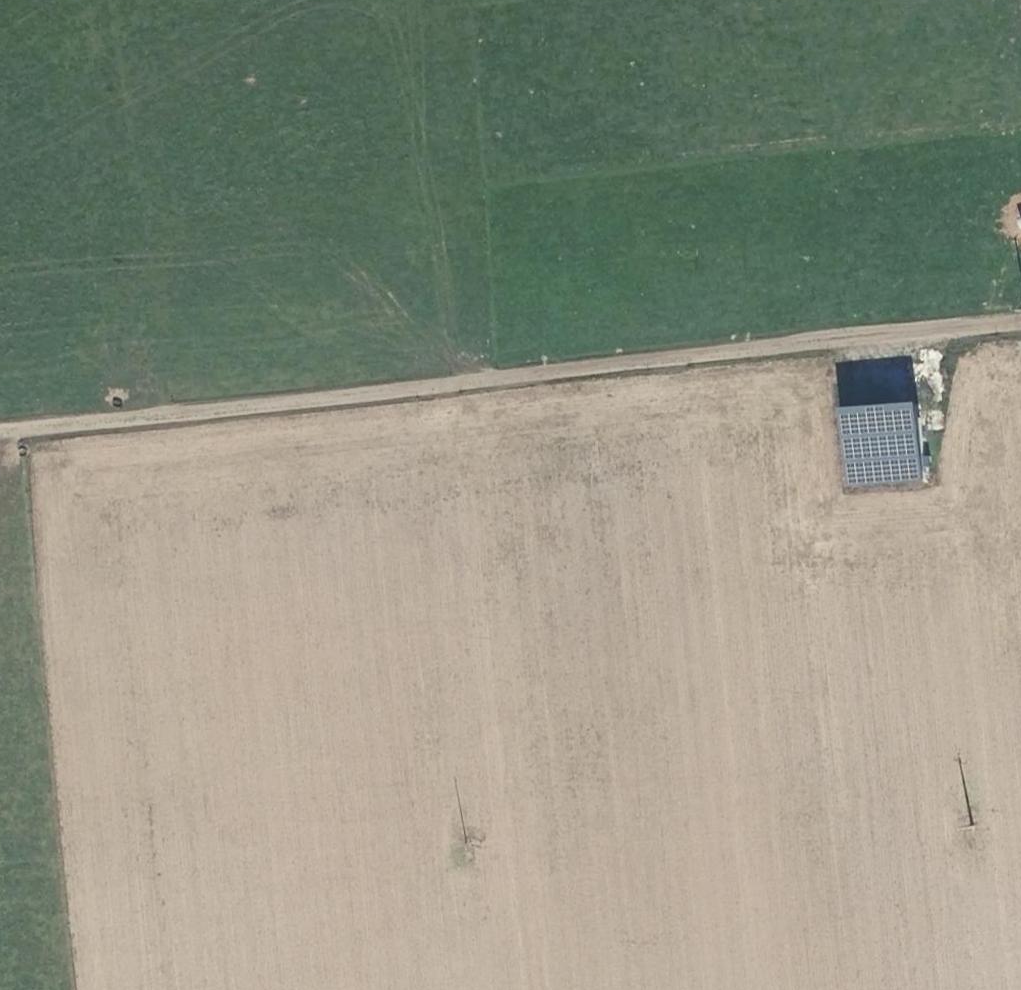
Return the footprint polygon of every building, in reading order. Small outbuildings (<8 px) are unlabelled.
[(917,402),(837,406),(842,487),(922,483),(917,402)]
